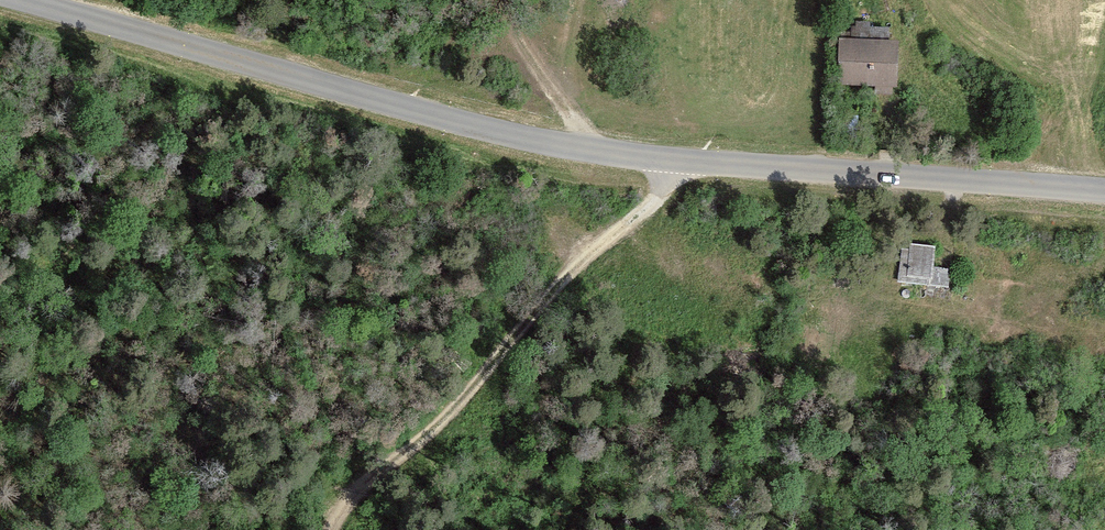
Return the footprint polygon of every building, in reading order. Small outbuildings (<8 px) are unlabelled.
[(907,39),(847,38),(846,85),(877,86),(877,95),(898,95),(898,87),(906,87),(907,39)] [(958,299),(959,241),(894,240),(894,298),(958,299)]
